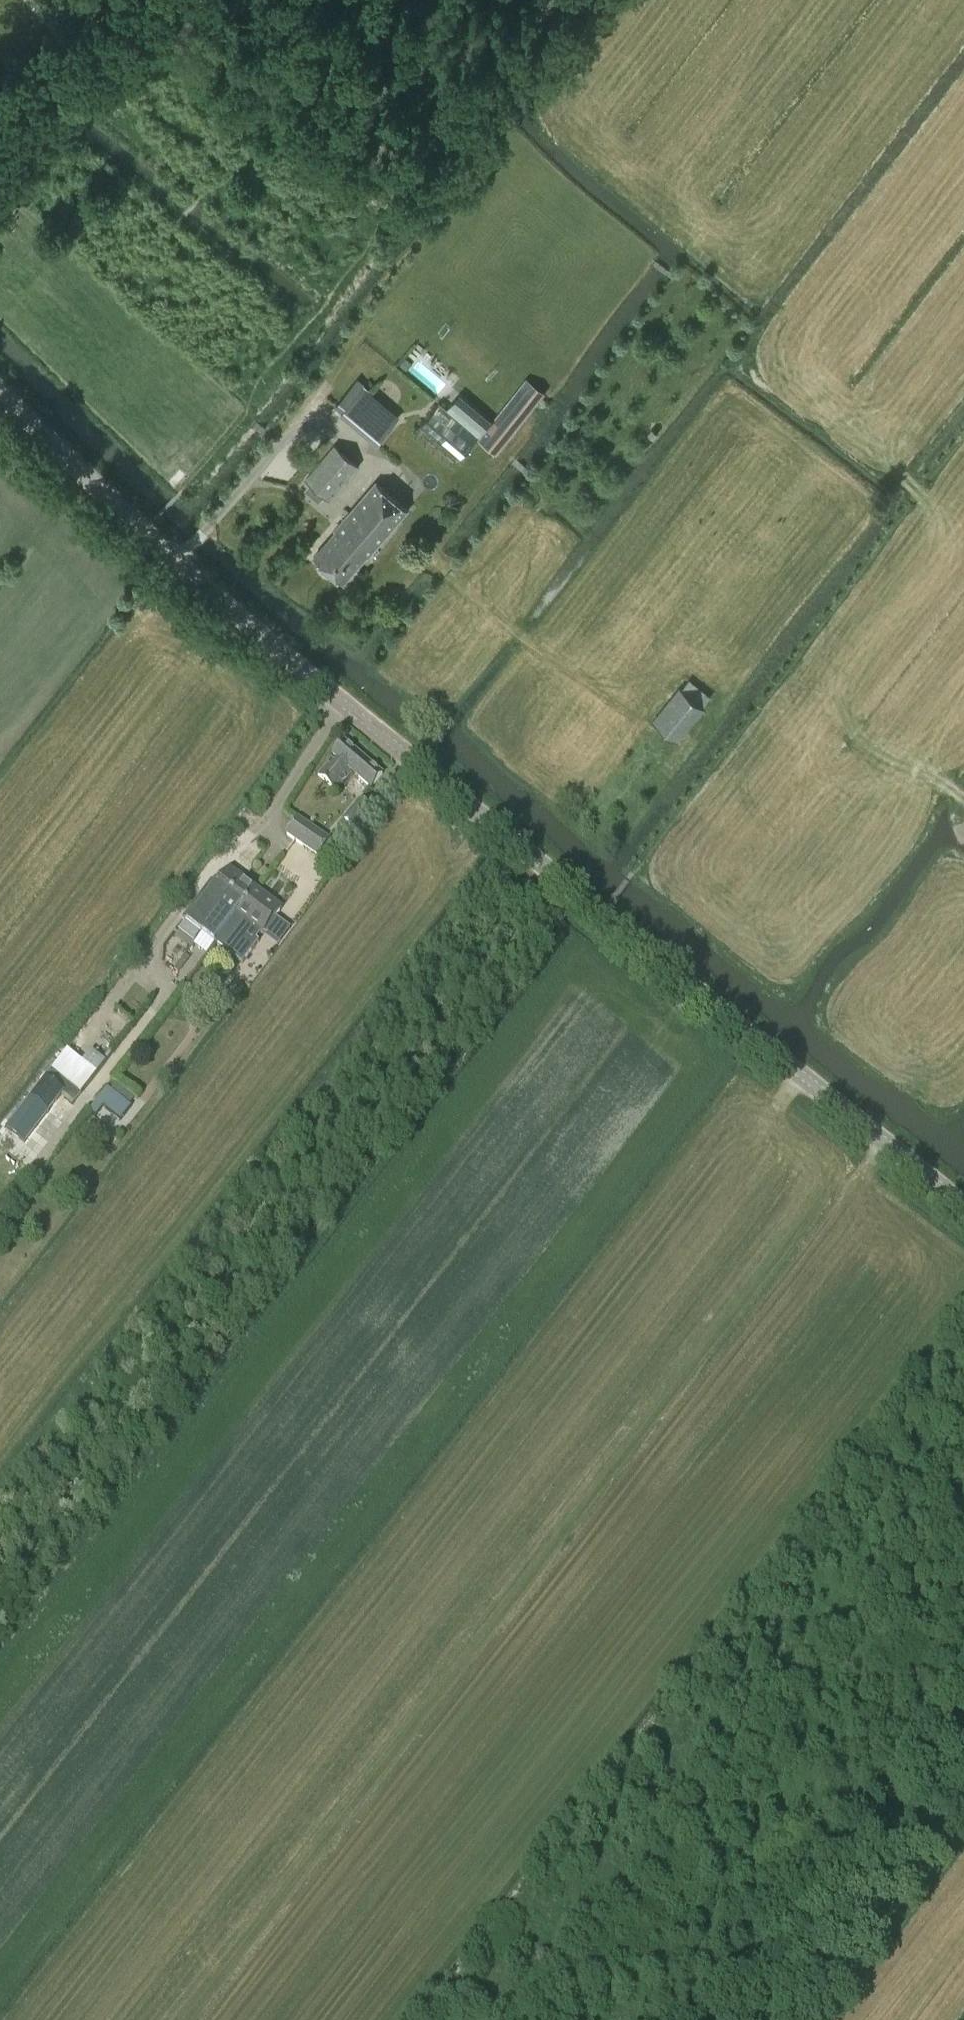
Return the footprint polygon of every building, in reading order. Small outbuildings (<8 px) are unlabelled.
[(336,406),(342,411),(365,385),(357,379),(336,406)] [(522,386),(479,439),(496,454),(539,401),(522,386)] [(478,436),(439,402),(417,428),(456,462),(478,436)] [(359,465),(336,444),(306,480),(329,500),(359,465)] [(409,509),(376,482),(335,529),(336,530),(314,555),(344,581),(366,556),(367,557),(409,509)] [(685,684),(706,704),(712,697),(691,678),(685,684)] [(654,720),(678,740),(704,708),(680,688),(654,720)] [(318,774),(335,789),(351,771),(370,787),(382,774),(357,752),(345,742),(318,774)] [(370,811),(359,802),(343,821),(352,828),(348,833),(356,839),(364,830),(358,825),(370,811)] [(318,857),(330,841),(299,819),(287,836),(318,857)] [(184,920),(203,934),(244,880),(231,870),(213,893),(208,889),(184,920)] [(203,934),(216,944),(257,890),(244,880),(203,934)] [(257,890),(216,944),(242,964),(258,942),(255,939),(259,933),(261,935),(281,909),(270,900),(257,890)] [(96,1074),(82,1062),(68,1051),(52,1071),(81,1094),(96,1074)] [(48,1113),(64,1092),(46,1078),(29,1099),(48,1113)] [(96,1102),(121,1121),(132,1107),(107,1088),(96,1102)]
